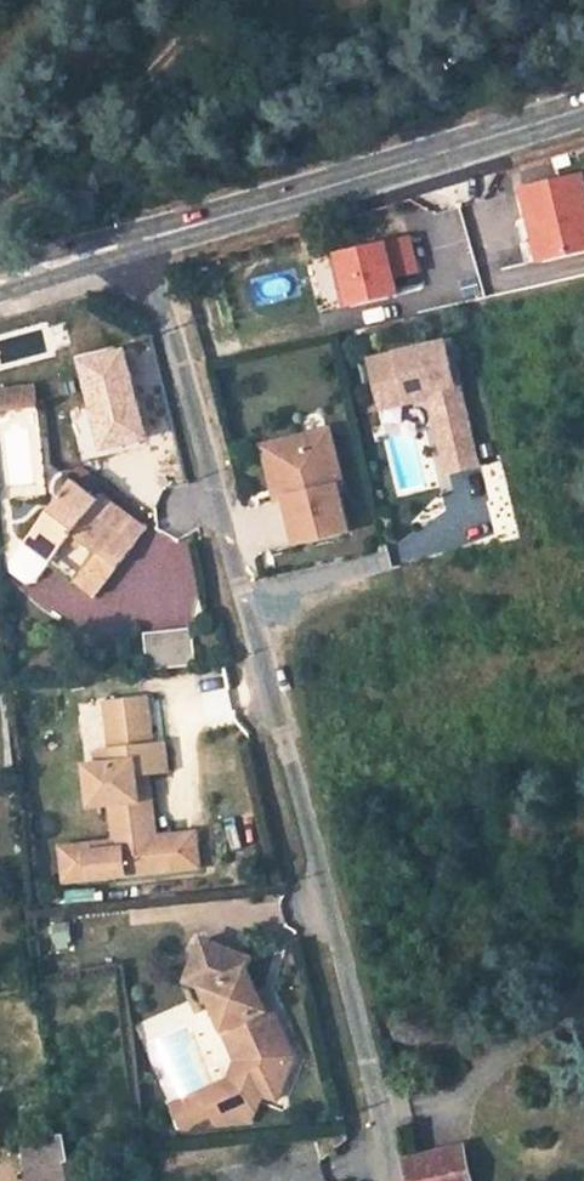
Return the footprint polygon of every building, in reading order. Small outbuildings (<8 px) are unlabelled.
[(526,189),(540,263),(583,254),(583,178),(526,189)] [(411,232),(337,249),(349,300),(398,289),(395,277),(391,258),(416,252),(411,232)] [(349,300),(337,249),(331,251),(343,302),(349,300)] [(420,271),(416,252),(391,258),(395,277),(420,271)] [(446,338),(370,356),(379,391),(405,385),(409,399),(431,393),(439,391),(446,421),(438,423),(448,469),(479,462),(456,366),(453,367),(446,338)] [(409,399),(405,385),(379,391),(382,405),(409,399)] [(1,411),(37,408),(35,387),(0,390),(0,401),(1,411)] [(439,391),(431,393),(438,423),(446,421),(439,391)] [(333,425),(302,433),(305,443),(294,446),(284,459),(292,493),(286,494),(297,541),(351,528),(340,482),(346,481),(333,425)] [(305,443),(302,433),(270,440),(283,495),(286,494),(292,493),(284,459),(294,446),(305,443)] [(95,595),(146,528),(103,495),(99,500),(73,480),(25,542),(15,553),(15,566),(29,576),(41,575),(52,561),(74,534),(98,552),(76,581),(95,595)] [(145,635),(148,670),(197,665),(193,631),(145,635)] [(143,699),(103,703),(107,744),(108,766),(84,769),(87,809),(109,807),(113,844),(86,846),(89,880),(196,871),(193,838),(153,841),(150,801),(136,802),(134,781),(142,773),(164,771),(161,744),(148,744),(143,699)] [(91,767),(108,766),(107,744),(90,746),(91,767)] [(86,846),(59,848),(61,882),(89,880),(86,846)] [(275,1103),(293,1047),(277,1013),(269,1017),(261,1001),(248,972),(252,962),(202,945),(185,985),(204,993),(216,1019),(224,1015),(247,1062),(236,1068),(227,1083),(177,1106),(186,1125),(214,1112),(219,1122),(250,1119),(263,1096),(275,1103)] [(269,1017),(277,1013),(269,996),(261,1001),(269,1017)] [(216,1019),(236,1068),(247,1062),(224,1015),(216,1019)] [(24,1144),(30,1180),(69,1180),(66,1164),(61,1135),(24,1144)] [(406,1159),(411,1180),(471,1180),(463,1146),(411,1157),(406,1159)] [(84,1161),(66,1164),(69,1180),(87,1180),(84,1161)]
